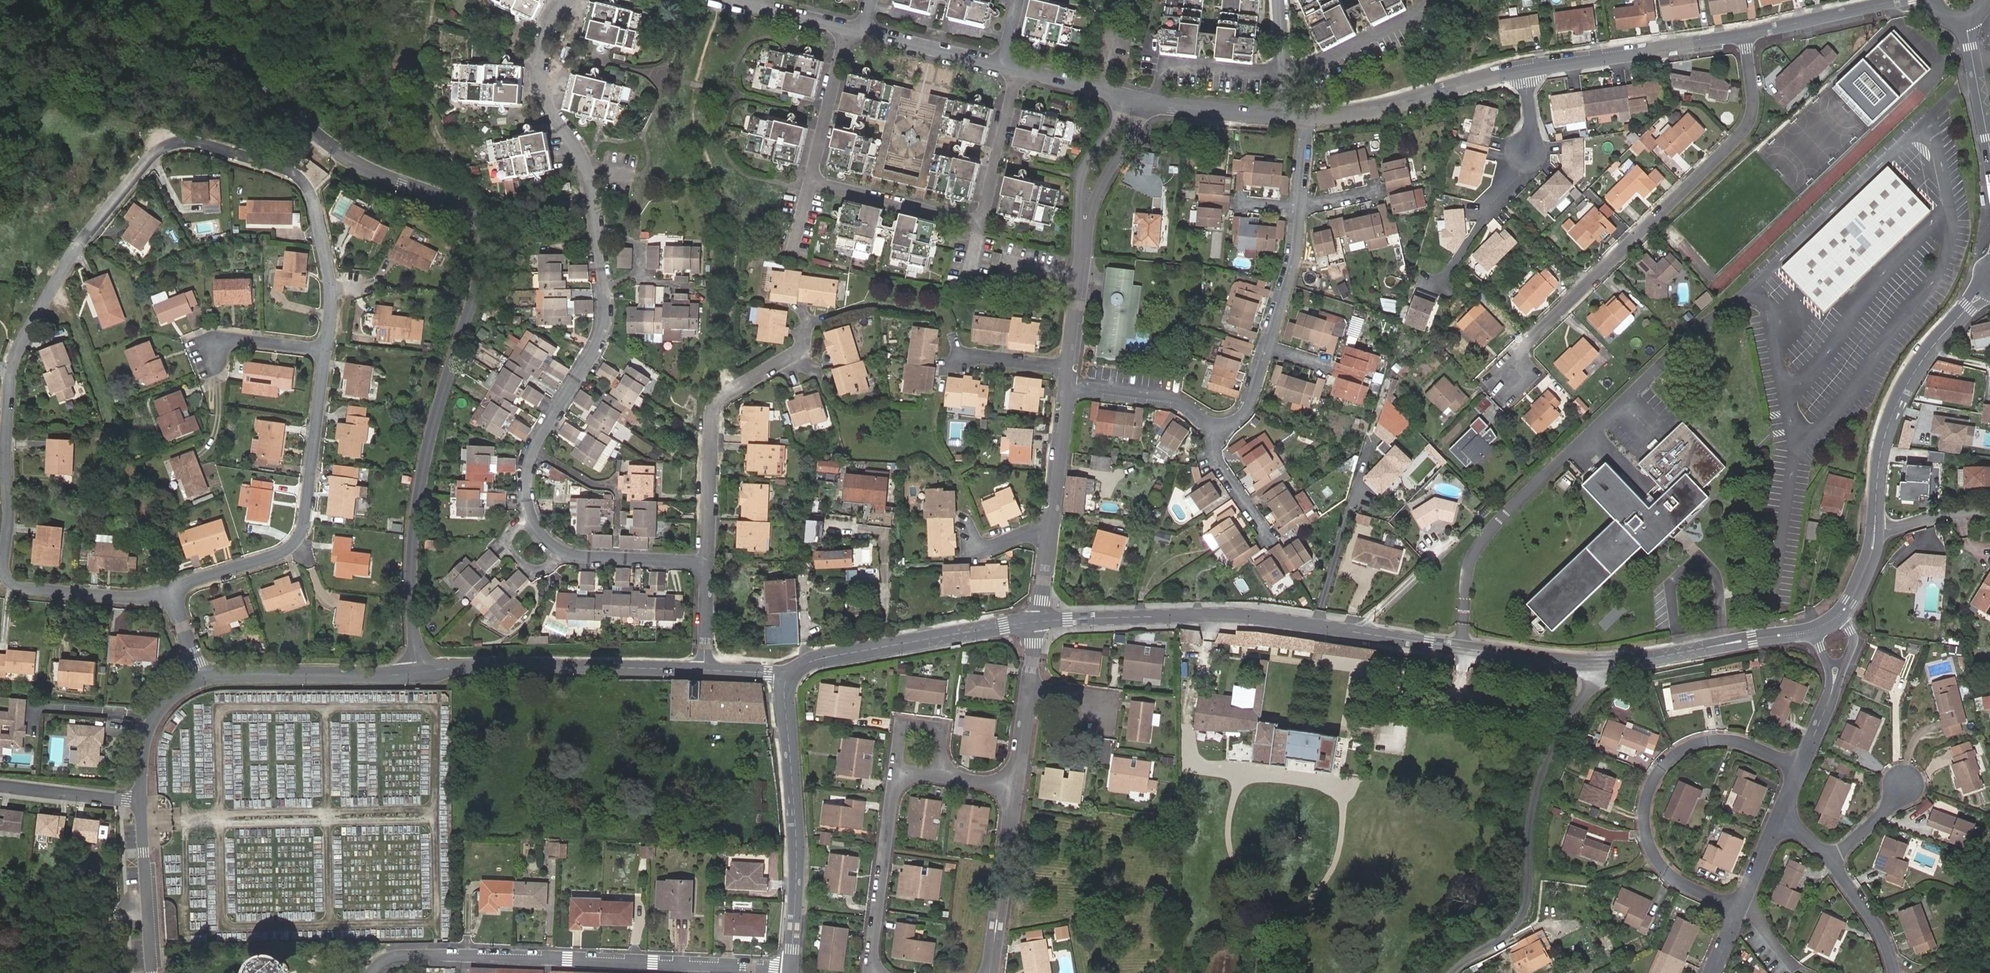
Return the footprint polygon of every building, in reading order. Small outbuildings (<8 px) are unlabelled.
[(533,19),(542,0),(492,0),(533,19)] [(589,0),(588,0),(579,36),(633,49),(641,13),(589,0)] [(895,4),(930,13),(933,0),(896,0),(895,4)] [(949,17),(985,26),(992,0),(953,0),(949,17)] [(1036,0),(1032,0),(1023,35),(1067,47),(1076,10),(1036,0)] [(1160,49),(1163,50),(1163,53),(1197,57),(1204,0),(1166,0),(1160,49)] [(1252,63),(1260,1),(1248,0),(1222,0),(1215,59),(1252,63)] [(1322,51),(1355,34),(1338,0),(1296,0),(1322,51)] [(1373,24),(1406,8),(1402,0),(1361,0),(1373,24)] [(1635,7),(1615,10),(1618,30),(1635,28),(1634,24),(1649,22),(1649,20),(1656,19),(1654,0),(1642,0),(1642,2),(1643,6),(1635,7)] [(1666,20),(1674,18),(1675,20),(1700,16),(1698,0),(1663,0),(1666,20)] [(1746,0),(1712,0),(1714,14),(1748,9),(1746,0)] [(1594,10),(1586,11),(1588,27),(1573,29),(1574,37),(1583,36),(1582,32),(1596,30),(1594,10)] [(1588,27),(1586,11),(1554,14),(1557,32),(1573,29),(1588,27)] [(1498,22),(1501,42),(1510,41),(1531,38),(1531,36),(1539,35),(1537,17),(1498,22)] [(1931,70),(1894,30),(1833,87),(1870,126),(1931,70)] [(822,62),(770,48),(765,67),(757,65),(752,86),(760,88),(761,85),(813,98),(822,62)] [(1803,53),(1771,81),(1770,89),(1773,93),(1767,98),(1776,109),(1832,61),(1824,50),(1815,58),(1811,54),(1803,53)] [(523,67),(461,64),(459,101),(521,105),(523,67)] [(624,86),(570,73),(561,108),(615,122),(624,86)] [(1669,77),(1671,89),(1709,95),(1708,100),(1726,103),(1729,85),(1712,82),(1713,77),(1692,74),(1690,81),(1669,77)] [(843,111),(887,121),(895,86),(851,75),(843,111)] [(1659,83),(1625,88),(1629,112),(1630,113),(1646,111),(1645,104),(1662,102),(1659,83)] [(895,86),(887,121),(883,140),(874,177),(926,189),(935,152),(940,134),(948,98),(930,94),(927,103),(937,106),(919,178),(885,170),(903,97),(912,100),(914,90),(895,86)] [(1629,112),(1625,88),(1609,90),(1610,93),(1600,94),(1599,92),(1580,94),(1583,118),(1629,112)] [(1580,94),(1549,98),(1553,126),(1584,122),(1583,118),(1580,94)] [(993,109),(948,98),(940,134),(984,145),(993,109)] [(1054,98),(1052,105),(1064,108),(1066,101),(1054,98)] [(1477,107),(1468,143),(1487,148),(1497,110),(1479,106),(1477,107)] [(1048,116),(1024,110),(1015,146),(1059,156),(1064,138),(1072,140),(1076,122),(1057,118),(1059,111),(1050,108),(1048,116)] [(806,128),(753,115),(745,151),(797,164),(806,128)] [(1665,140),(1663,137),(1656,144),(1659,146),(1671,159),(1676,154),(1677,155),(1691,141),(1694,143),(1705,132),(1690,116),(1673,132),(1665,140)] [(874,177),(883,140),(839,129),(830,166),(874,177)] [(1631,143),(1637,136),(1631,130),(1625,137),(1631,143)] [(1671,130),(1663,137),(1665,140),(1673,132),(1671,130)] [(545,133),(492,142),(498,180),(551,171),(545,133)] [(1645,148),(1653,140),(1651,138),(1647,133),(1639,141),(1645,148)] [(1579,138),(1560,141),(1563,164),(1565,164),(1565,168),(1563,168),(1559,172),(1573,186),(1583,176),(1579,138)] [(1645,148),(1651,153),(1659,146),(1656,144),(1653,140),(1645,148)] [(1645,148),(1639,141),(1631,149),(1637,155),(1645,148)] [(1487,148),(1469,144),(1460,182),(1476,186),(1479,184),(1487,148)] [(1378,178),(1374,159),(1367,160),(1364,149),(1347,153),(1352,176),(1370,172),(1371,179),(1378,178)] [(935,152),(926,189),(971,200),(980,163),(935,152)] [(1154,153),(1143,152),(1140,174),(1152,174),(1154,153)] [(1352,176),(1347,153),(1330,157),(1332,169),(1325,171),(1329,189),(1336,187),(1335,180),(1352,176)] [(1386,189),(1405,185),(1404,179),(1410,177),(1406,159),(1382,164),(1386,182),(1385,183),(1386,189)] [(1264,162),(1246,161),(1234,160),(1233,171),(1238,172),(1236,190),(1243,191),(1244,185),(1262,186),(1264,162)] [(1635,190),(1637,192),(1645,200),(1657,189),(1665,182),(1656,172),(1647,179),(1636,168),(1630,160),(1618,171),(1625,179),(1611,192),(1606,197),(1619,211),(1623,206),(1635,195),(1632,193),(1635,190)] [(1283,164),(1264,162),(1262,186),(1281,188),(1280,195),(1287,195),(1288,175),(1282,175),(1283,164)] [(1783,266),(1825,310),(1930,210),(1887,166),(1783,266)] [(1325,171),(1317,173),(1321,191),(1329,189),(1325,171)] [(1559,172),(1531,199),(1544,213),(1573,186),(1559,172)] [(1195,174),(1194,190),(1180,188),(1180,196),(1198,200),(1200,175),(1195,174)] [(1198,200),(1210,201),(1229,202),(1230,196),(1230,187),(1224,186),(1224,177),(1200,175),(1198,200)] [(1060,189),(1008,176),(999,213),(1050,225),(1060,189)] [(214,179),(179,181),(180,200),(200,199),(200,209),(215,209),(214,179)] [(1422,189),(1413,191),(1407,192),(1405,185),(1386,189),(1388,196),(1390,196),(1393,214),(1417,209),(1426,207),(1422,189)] [(342,195),(332,216),(345,222),(353,207),(353,205),(355,202),(342,195)] [(287,198),(243,198),(243,219),(287,219),(287,198)] [(848,201),(837,245),(855,250),(853,257),(868,260),(870,254),(873,255),(873,256),(881,258),(886,241),(877,238),(885,210),(848,201)] [(1229,202),(1210,201),(1209,208),(1197,207),(1196,226),(1220,228),(1222,209),(1228,210),(1229,202)] [(154,219),(128,202),(119,217),(126,222),(116,237),(135,249),(154,219)] [(1360,217),(1366,240),(1384,236),(1395,234),(1392,221),(1388,222),(1384,204),(1377,205),(1378,213),(1360,217)] [(372,241),(381,224),(367,216),(368,213),(353,205),(353,207),(345,222),(353,227),(358,229),(356,234),(364,237),(372,241)] [(1596,240),(1599,236),(1606,230),(1610,235),(1617,229),(1596,208),(1569,234),(1584,249),(1595,238),(1596,240)] [(1334,209),(1327,211),(1329,220),(1336,218),(1334,209)] [(1464,238),(1461,210),(1444,212),(1446,231),(1442,231),(1444,245),(1448,244),(1448,247),(1455,252),(1464,238)] [(367,216),(381,224),(383,220),(368,213),(367,216)] [(902,214),(890,259),(908,263),(906,270),(921,274),(923,267),(926,268),(929,256),(933,257),(935,248),(931,247),(937,223),(902,214)] [(1159,246),(1161,216),(1137,214),(1137,222),(1140,222),(1139,236),(1136,236),(1135,244),(1159,246)] [(1240,236),(1239,247),(1256,249),(1259,226),(1246,225),(1247,218),(1234,216),(1232,235),(1233,235),(1240,236)] [(1349,245),(1366,240),(1360,217),(1343,221),(1342,217),(1336,218),(1340,237),(1347,236),(1349,245)] [(822,218),(820,232),(832,233),(834,220),(822,218)] [(1246,225),(1259,226),(1259,219),(1247,218),(1246,225)] [(1336,218),(1329,220),(1331,232),(1313,236),(1318,257),(1318,260),(1327,258),(1329,266),(1346,262),(1340,237),(1336,218)] [(1277,239),(1283,239),(1284,220),(1278,220),(1278,228),(1259,226),(1256,249),(1276,251),(1277,239)] [(1575,227),(1571,223),(1565,229),(1568,233),(1575,227)] [(381,224),(372,241),(380,245),(389,228),(381,224)] [(405,228),(403,233),(411,237),(408,241),(423,248),(428,239),(405,228)] [(363,240),(364,237),(356,234),(351,231),(349,234),(363,240)] [(1515,243),(1504,231),(1498,237),(1495,233),(1472,256),(1487,271),(1515,243)] [(411,237),(403,233),(389,260),(397,264),(399,259),(413,266),(427,274),(432,265),(437,255),(423,248),(408,241),(411,237)] [(1387,245),(1384,236),(1366,240),(1368,249),(1387,245)] [(1368,249),(1366,240),(1349,245),(1351,253),(1368,249)] [(630,258),(631,246),(618,245),(618,257),(617,268),(630,269),(630,258)] [(646,258),(657,258),(657,247),(646,246),(646,258)] [(697,247),(663,247),(662,272),(671,272),(671,269),(688,269),(688,273),(697,273),(697,247)] [(1256,249),(1239,247),(1238,251),(1245,251),(1244,257),(1255,258),(1256,249)] [(303,250),(282,248),(280,267),(273,267),(271,285),(280,286),(280,280),(299,282),(303,250)] [(1002,254),(995,252),(991,265),(999,266),(1002,254)] [(1657,264),(1647,254),(1637,263),(1648,274),(1647,293),(1651,297),(1667,297),(1667,283),(1678,273),(1663,259),(1657,264)] [(443,259),(437,255),(432,265),(438,268),(443,259)] [(569,327),(570,316),(567,316),(567,309),(569,309),(573,309),(573,315),(592,315),(592,301),(573,301),(569,301),(569,299),(569,290),(565,290),(565,282),(561,281),(561,265),(564,265),(564,255),(537,255),(538,290),(536,290),(536,309),(543,309),(544,327),(569,327)] [(657,269),(657,258),(646,258),(646,268),(657,269)] [(399,259),(397,264),(410,271),(413,266),(399,259)] [(1136,310),(1139,286),(1133,285),(1135,270),(1108,266),(1108,268),(1107,276),(1104,275),(1103,285),(1106,286),(1101,332),(1098,357),(1106,357),(1109,359),(1112,359),(1115,358),(1123,359),(1126,339),(1136,310)] [(586,267),(575,267),(569,267),(569,279),(587,279),(586,272),(586,267)] [(1539,273),(1519,293),(1533,308),(1553,289),(1552,288),(1557,283),(1546,271),(1541,275),(1539,273)] [(801,278),(801,275),(784,273),(784,276),(771,274),(769,291),(773,292),(772,301),(776,302),(784,303),(784,297),(790,298),(790,301),(798,302),(801,278)] [(104,275),(84,283),(97,315),(117,307),(104,275)] [(827,306),(835,307),(838,290),(834,290),(834,283),(801,278),(798,302),(819,305),(818,308),(826,309),(827,306)] [(1264,288),(1266,282),(1258,279),(1256,286),(1264,288)] [(218,301),(246,303),(247,283),(210,280),(209,304),(217,304),(218,301)] [(1227,303),(1232,305),(1238,287),(1244,289),(1250,291),(1252,284),(1246,282),(1241,281),(1236,282),(1232,286),(1227,303)] [(1342,297),(1349,294),(1343,281),(1336,285),(1342,297)] [(1256,286),(1252,284),(1250,291),(1244,289),(1238,287),(1232,305),(1255,312),(1261,295),(1268,297),(1270,290),(1264,288),(1256,286)] [(1097,332),(1101,332),(1106,286),(1103,285),(1097,332)] [(651,286),(639,286),(639,304),(650,305),(652,305),(652,289),(651,289),(651,286)] [(1142,287),(1139,286),(1136,310),(1126,339),(1135,340),(1142,287)] [(151,305),(158,323),(189,310),(182,292),(167,298),(163,290),(149,296),(152,304),(151,305)] [(188,290),(182,292),(187,305),(193,303),(188,290)] [(1705,290),(1692,302),(1699,310),(1712,298),(1705,290)] [(1419,292),(1408,318),(1426,326),(1436,300),(1435,299),(1423,294),(1419,292)] [(683,299),(683,295),(683,293),(673,293),(673,295),(673,298),(671,297),(671,301),(662,301),(662,308),(653,308),(653,312),(636,312),(636,308),(627,307),(627,333),(662,333),(662,327),(677,327),(696,327),(696,302),(688,302),(687,306),(678,306),(678,299),(683,299)] [(1621,304),(1626,298),(1623,295),(1617,301),(1621,304)] [(1596,316),(1590,322),(1604,337),(1611,331),(1616,335),(1618,335),(1633,321),(1633,318),(1629,314),(1635,308),(1626,298),(1621,304),(1617,301),(1609,309),(1606,306),(1596,316)] [(1615,298),(1606,306),(1609,309),(1617,301),(1615,298)] [(517,300),(517,309),(529,309),(529,300),(517,300)] [(381,304),(375,303),(374,312),(380,313),(379,323),(377,338),(393,340),(394,336),(420,339),(422,318),(392,314),(393,306),(381,304)] [(1255,312),(1232,305),(1227,323),(1238,327),(1237,333),(1237,334),(1254,340),(1257,333),(1250,330),(1255,312)] [(497,309),(485,309),(483,317),(492,317),(492,314),(500,314),(500,309),(497,309)] [(544,327),(543,309),(536,309),(532,309),(532,319),(536,319),(536,326),(544,327)] [(774,312),(760,310),(757,326),(760,326),(758,343),(775,345),(783,346),(784,338),(787,339),(789,329),(785,329),(781,328),(782,324),(786,324),(787,316),(779,315),(779,312),(774,312)] [(1331,354),(1337,337),(1344,318),(1319,310),(1317,318),(1310,341),(1328,346),(1327,349),(1326,352),(1331,354)] [(1310,341),(1317,318),(1300,312),(1296,324),(1289,322),(1283,339),(1291,342),(1293,335),(1310,341)] [(1482,313),(1465,329),(1483,346),(1499,331),(1482,313)] [(1587,319),(1590,322),(1596,316),(1593,313),(1587,319)] [(1009,345),(1013,321),(978,316),(977,323),(974,322),(973,331),(972,339),(980,340),(980,344),(988,344),(989,342),(1009,345)] [(1016,348),(1035,351),(1037,341),(1040,341),(1042,324),(1029,322),(1021,321),(1021,319),(1013,318),(1013,321),(1009,345),(1017,346),(1016,348)] [(1426,326),(1408,318),(1406,323),(1424,330),(1426,326)] [(1238,327),(1227,323),(1226,329),(1237,333),(1238,327)] [(1970,328),(1976,350),(1989,347),(1989,323),(1970,328)] [(677,327),(662,327),(662,333),(661,339),(677,339),(677,327)] [(938,330),(929,328),(920,327),(920,331),(913,330),(909,365),(933,368),(936,347),(939,348),(940,338),(937,338),(938,330)] [(488,332),(483,328),(478,336),(483,339),(488,332)] [(697,336),(698,329),(684,328),(684,335),(697,336)] [(843,329),(832,332),(827,334),(829,342),(826,343),(828,351),(831,351),(837,370),(860,363),(851,331),(844,332),(843,329)] [(546,370),(553,359),(550,355),(555,348),(533,334),(527,331),(520,342),(509,335),(505,342),(515,349),(508,361),(499,375),(490,389),(489,390),(495,394),(486,409),(477,424),(499,437),(503,430),(507,430),(523,440),(530,429),(515,419),(511,425),(508,423),(505,421),(509,415),(512,416),(518,408),(512,404),(516,396),(513,394),(518,386),(522,380),(525,381),(530,375),(536,378),(541,370),(546,370)] [(1227,335),(1225,340),(1252,348),(1254,343),(1227,335)] [(1409,346),(1411,339),(1402,336),(1400,343),(1409,346)] [(1572,353),(1556,368),(1568,380),(1566,382),(1571,389),(1585,376),(1579,370),(1597,353),(1583,338),(1570,351),(1572,353)] [(1219,346),(1214,363),(1237,371),(1243,352),(1250,355),(1252,348),(1225,340),(1223,347),(1219,346)] [(1328,346),(1310,341),(1309,344),(1327,349),(1328,346)] [(156,361),(154,358),(148,342),(125,351),(133,371),(140,368),(143,376),(147,383),(166,375),(160,359),(156,361)] [(436,343),(424,342),(423,351),(435,352),(436,343)] [(63,368),(68,366),(59,343),(40,351),(48,373),(45,374),(53,394),(56,393),(59,402),(72,397),(68,388),(73,386),(69,375),(66,376),(63,368)] [(1336,361),(1333,368),(1351,374),(1354,367),(1373,373),(1379,355),(1349,346),(1343,364),(1336,361)] [(1553,365),(1556,368),(1572,353),(1570,351),(1568,349),(1553,365)] [(1925,398),(1943,401),(1970,405),(1974,377),(1960,374),(1962,366),(1938,360),(1930,369),(1939,371),(1936,389),(1927,387),(1925,398)] [(247,381),(275,384),(290,386),(292,367),(245,361),(242,389),(247,390),(247,381)] [(373,366),(352,363),(350,379),(348,395),(368,398),(373,366)] [(595,374),(610,384),(614,378),(617,372),(602,363),(595,374)] [(866,371),(863,363),(860,363),(837,370),(839,378),(842,378),(844,385),(838,386),(841,397),(851,394),(852,397),(868,392),(865,380),(862,372),(866,371)] [(1237,371),(1214,363),(1208,381),(1209,382),(1207,389),(1236,397),(1239,391),(1232,389),(1237,371)] [(932,376),(933,368),(909,365),(907,364),(905,373),(908,373),(907,382),(905,394),(921,396),(922,393),(932,394),(933,383),(934,376),(932,376)] [(1291,401),(1298,378),(1281,373),(1283,366),(1276,364),(1270,382),(1278,384),(1274,396),(1291,401)] [(71,374),(68,366),(63,368),(66,376),(69,375),(71,374)] [(615,390),(612,388),(608,395),(603,393),(598,401),(600,403),(591,418),(589,416),(584,423),(589,426),(584,433),(587,435),(578,450),(575,448),(570,455),(592,469),(611,440),(607,437),(616,422),(626,408),(630,410),(649,380),(626,366),(621,375),(624,377),(621,382),(615,390)] [(140,368),(133,371),(136,378),(143,376),(140,368)] [(1349,381),(1351,374),(1333,368),(1331,375),(1339,378),(1333,396),(1356,403),(1361,384),(1349,381)] [(1930,369),(1927,387),(1936,389),(1939,371),(1930,369)] [(839,378),(837,370),(834,371),(838,386),(844,385),(842,378),(839,378)] [(489,390),(490,389),(499,375),(493,371),(484,386),(489,390)] [(981,416),(985,416),(989,387),(980,386),(980,383),(971,381),(972,377),(963,376),(963,379),(963,383),(959,382),(959,379),(950,378),(949,385),(946,385),(944,405),(960,407),(960,405),(975,406),(974,415),(981,416)] [(1041,380),(1017,377),(1015,393),(1011,393),(1009,409),(1028,412),(1028,409),(1037,410),(1039,397),(1043,398),(1044,390),(1040,389),(1041,380)] [(609,386),(612,388),(615,390),(621,382),(614,378),(610,384),(609,386)] [(1298,378),(1291,401),(1293,401),(1291,407),(1306,412),(1308,406),(1309,407),(1313,395),(1318,397),(1324,379),(1318,378),(1316,384),(1298,378)] [(1466,400),(1460,394),(1457,397),(1450,390),(1452,389),(1441,378),(1423,396),(1441,414),(1447,407),(1453,413),(1466,400)] [(275,388),(275,384),(247,381),(247,390),(257,390),(257,386),(275,388)] [(1373,381),(1371,390),(1377,391),(1380,383),(1373,381)] [(1367,386),(1361,384),(1356,403),(1362,405),(1367,386)] [(524,390),(518,386),(513,394),(516,396),(520,396),(524,390)] [(527,386),(524,390),(520,396),(536,406),(543,396),(527,386)] [(1457,397),(1460,394),(1454,387),(1452,389),(1450,390),(1457,397)] [(180,401),(184,399),(181,391),(156,400),(163,416),(172,438),(198,426),(194,416),(187,419),(183,409),(180,401)] [(586,403),(582,410),(588,414),(595,402),(579,392),(576,397),(586,403)] [(1543,399),(1533,409),(1522,419),(1537,435),(1558,415),(1553,409),(1558,404),(1547,392),(1541,398),(1543,399)] [(827,421),(825,413),(822,403),(819,404),(817,396),(805,399),(804,397),(796,399),(796,402),(788,404),(793,419),(795,427),(811,423),(812,426),(827,421)] [(572,403),(582,410),(586,403),(576,397),(572,403)] [(1577,397),(1573,400),(1584,412),(1588,408),(1577,397)] [(1531,406),(1533,409),(1543,399),(1541,398),(1531,406)] [(1489,405),(1483,399),(1474,408),(1481,415),(1489,405)] [(1408,425),(1384,400),(1374,433),(1387,446),(1408,425)] [(1584,412),(1573,400),(1570,404),(1580,415),(1584,412)] [(1099,402),(1092,401),(1090,420),(1097,422),(1095,433),(1114,435),(1117,412),(1098,409),(1099,402)] [(470,420),(477,424),(486,409),(479,405),(470,420)] [(1982,405),(1981,422),(1989,424),(1989,406),(1982,405)] [(351,406),(350,414),(369,417),(370,408),(351,406)] [(740,445),(745,445),(748,445),(763,446),(765,411),(758,411),(758,407),(741,406),(741,415),(737,415),(736,424),(740,425),(740,445)] [(1142,427),(1144,408),(1137,407),(1136,414),(1117,412),(1114,435),(1132,438),(1134,426),(1142,427)] [(633,412),(626,408),(616,422),(623,427),(633,412)] [(1492,421),(1495,423),(1503,415),(1497,410),(1492,421)] [(1175,422),(1178,416),(1171,411),(1161,427),(1167,431),(1161,441),(1177,452),(1189,432),(1175,422)] [(363,425),(368,425),(369,417),(350,414),(349,423),(344,422),(342,439),(340,455),(359,457),(361,441),(363,425)] [(1970,419),(1934,414),(1932,431),(1941,432),(1938,450),(1960,453),(1961,443),(1966,444),(1970,419)] [(172,438),(163,416),(159,418),(168,439),(172,438)] [(269,456),(269,462),(278,463),(278,457),(283,422),(262,420),(256,419),(255,430),(261,431),(260,439),(252,438),(251,453),(258,454),(269,456)] [(1487,428),(1478,419),(1469,428),(1470,429),(1448,451),(1465,469),(1470,463),(1474,466),(1492,449),(1488,446),(1495,439),(1489,430),(1485,433),(1483,431),(1487,428)] [(557,434),(567,441),(572,445),(579,433),(564,423),(561,428),(557,434)] [(1702,491),(1725,469),(1719,463),(1691,434),(1683,425),(1640,466),(1665,493),(1649,508),(1606,464),(1582,486),(1615,521),(1528,603),(1535,611),(1550,627),(1554,631),(1642,548),(1649,556),(1671,536),(1676,531),(1709,499),(1705,495),(1702,491)] [(1134,426),(1132,438),(1140,439),(1142,427),(1134,426)] [(1032,431),(1008,428),(1007,436),(1011,437),(1009,459),(1028,460),(1032,431)] [(1902,428),(1896,448),(1907,448),(1913,429),(1902,428)] [(1267,452),(1273,448),(1263,433),(1257,437),(1267,452)] [(1237,450),(1247,465),(1267,452),(1257,437),(1247,443),(1243,438),(1227,448),(1231,455),(1237,450)] [(47,451),(46,473),(68,473),(69,441),(44,440),(44,451),(47,451)] [(617,444),(611,440),(602,455),(607,459),(617,444)] [(1443,461),(1426,443),(1423,446),(1440,464),(1443,461)] [(751,462),(744,462),(744,472),(757,473),(756,476),(773,476),(773,463),(774,455),(776,455),(777,446),(763,446),(748,445),(748,454),(751,454),(751,462)] [(490,458),(493,458),(494,448),(468,447),(466,482),(458,481),(456,518),(483,519),(484,510),(481,510),(481,501),(481,494),(484,494),(485,483),(492,483),(493,473),(489,472),(490,465),(490,458)] [(1411,462),(1395,447),(1365,477),(1381,493),(1411,462)] [(194,450),(172,459),(180,477),(183,476),(190,493),(208,487),(194,450)] [(1267,452),(1247,465),(1258,481),(1252,485),(1256,491),(1272,480),(1268,474),(1278,468),(1267,452)] [(1099,455),(1088,454),(1087,468),(1097,469),(1099,455)] [(602,455),(592,469),(599,473),(607,459),(602,455)] [(1107,456),(1099,455),(1097,469),(1106,470),(1107,456)] [(1177,456),(1176,463),(1191,466),(1192,459),(1177,456)] [(515,469),(515,468),(516,460),(497,459),(497,465),(496,466),(496,471),(515,472),(515,469)] [(820,460),(819,469),(840,472),(841,462),(830,461),(820,460)] [(353,466),(337,464),(335,476),(333,476),(332,485),(337,485),(333,516),(353,518),(356,495),(367,497),(368,487),(357,486),(358,479),(357,479),(352,478),(353,466)] [(1926,465),(1896,464),(1895,495),(1925,496),(1926,465)] [(620,549),(649,551),(649,537),(654,537),(655,520),(656,501),(653,501),(654,485),(654,467),(629,467),(628,475),(632,476),(632,484),(631,492),(628,492),(627,500),(630,501),(630,509),(633,510),(633,519),(625,519),(625,526),(625,528),(629,528),(629,536),(620,536),(620,549)] [(1198,467),(1192,467),(1195,481),(1199,487),(1189,493),(1199,510),(1219,497),(1209,481),(1215,477),(1211,471),(1201,477),(1198,467)] [(1965,467),(1965,468),(1959,468),(1960,485),(1965,485),(1965,486),(1989,486),(1989,467),(1965,467)] [(547,481),(561,484),(564,476),(550,468),(547,481)] [(1272,510),(1292,496),(1281,481),(1282,482),(1289,477),(1285,471),(1272,480),(1256,491),(1260,496),(1262,495),(1272,510)] [(1851,492),(1854,481),(1828,475),(1821,512),(1841,516),(1846,497),(1851,499),(1853,492),(1851,492)] [(867,482),(887,484),(887,478),(867,476),(867,482)] [(1066,477),(1063,510),(1083,512),(1085,494),(1092,494),(1094,480),(1086,479),(1066,477)] [(272,480),(254,478),(253,487),(243,486),(241,503),(251,504),(249,518),(270,521),(273,488),(271,488),(272,480)] [(868,524),(881,526),(884,514),(885,505),(887,484),(867,482),(847,480),(846,505),(876,508),(868,524)] [(744,502),(743,522),(767,523),(768,489),(761,489),(761,485),(744,484),(744,493),(741,492),(741,502),(744,502)] [(328,515),(333,516),(337,485),(332,485),(328,515)] [(928,518),(953,517),(952,509),(955,509),(955,490),(944,491),(944,487),(927,488),(927,501),(928,509),(925,510),(925,518),(928,518)] [(1011,516),(1017,514),(1014,507),(1018,505),(1010,487),(995,494),(996,496),(982,503),(987,516),(991,524),(998,522),(1000,525),(1008,522),(1007,518),(1005,514),(1009,513),(1011,516)] [(1281,535),(1294,526),(1297,531),(1310,523),(1302,512),(1311,506),(1301,490),(1292,496),(1272,510),(1283,525),(1277,529),(1281,535)] [(488,495),(488,501),(487,507),(505,507),(505,502),(506,496),(496,495),(488,495)] [(592,535),(592,549),(612,550),(612,536),(603,535),(603,528),(599,528),(600,518),(608,519),(607,526),(613,526),(613,513),(614,500),(604,500),(578,499),(573,499),(572,518),(578,518),(577,535),(592,535)] [(1435,499),(1411,511),(1421,528),(1437,519),(1452,523),(1457,505),(1435,499)] [(896,528),(897,519),(898,507),(885,505),(884,514),(881,526),(896,528)] [(1210,529),(1220,545),(1239,532),(1229,517),(1235,513),(1231,506),(1215,517),(1219,523),(1210,529)] [(1490,510),(1486,506),(1478,513),(1482,517),(1490,510)] [(1303,514),(1310,522),(1317,517),(1311,508),(1303,514)] [(1283,525),(1272,510),(1267,514),(1274,524),(1277,529),(1283,525)] [(1369,526),(1370,515),(1354,513),(1353,523),(1369,526)] [(937,556),(951,556),(954,555),(954,547),(957,547),(957,537),(953,537),(953,517),(928,518),(930,553),(937,552),(937,556)] [(1326,518),(1317,524),(1323,533),(1332,527),(1326,518)] [(200,551),(230,541),(223,519),(192,529),(182,533),(189,555),(200,551)] [(1822,523),(1809,521),(1806,539),(1819,540),(1822,523)] [(745,538),(740,538),(739,549),(749,549),(749,553),(766,554),(766,540),(767,532),(770,532),(770,523),(767,523),(743,522),(743,531),(745,531),(745,538)] [(53,547),(58,548),(60,529),(37,527),(36,544),(34,544),(32,562),(51,564),(53,547)] [(1128,539),(1098,530),(1089,561),(1118,570),(1128,539)] [(1159,538),(1169,539),(1170,531),(1160,530),(1159,538)] [(1244,560),(1247,558),(1260,549),(1256,543),(1249,548),(1239,532),(1220,545),(1230,560),(1234,566),(1244,560)] [(111,537),(94,536),(94,543),(92,543),(92,550),(89,550),(88,570),(96,570),(96,568),(97,565),(110,566),(110,568),(135,570),(135,557),(126,556),(126,550),(111,549),(111,544),(111,537)] [(337,571),(354,573),(368,575),(372,555),(352,551),(353,543),(353,540),(335,537),(335,541),(333,550),(340,551),(339,560),(337,571)] [(1274,546),(1284,562),(1290,571),(1291,573),(1297,569),(1313,558),(1300,538),(1284,549),(1280,542),(1279,543),(1274,546)] [(1403,553),(1358,540),(1352,561),(1397,573),(1403,553)] [(1285,577),(1284,576),(1278,566),(1284,562),(1274,546),(1267,551),(1271,557),(1256,568),(1269,588),(1285,577)] [(1252,562),(1256,568),(1271,557),(1267,551),(1267,549),(1264,548),(1260,549),(1263,555),(1252,562)] [(842,552),(841,567),(852,566),(851,551),(842,552)] [(478,570),(482,574),(496,560),(492,556),(488,552),(474,566),(472,564),(471,565),(465,558),(446,578),(458,590),(470,602),(475,597),(488,611),(484,615),(504,635),(527,611),(519,604),(513,597),(515,594),(514,593),(527,580),(518,571),(505,585),(503,583),(501,585),(494,578),(489,583),(483,577),(480,579),(474,574),(478,570)] [(818,569),(841,567),(842,552),(818,554),(818,569)] [(1943,558),(1912,557),(1895,571),(1894,592),(1913,593),(1914,580),(1920,576),(1942,578),(1943,558)] [(1284,576),(1290,571),(1284,562),(1278,566),(1284,576)] [(738,563),(726,563),(726,574),(738,574),(738,563)] [(999,563),(990,563),(990,566),(970,566),(971,592),(1005,590),(1005,584),(1008,584),(1008,566),(999,566),(999,563)] [(962,595),(971,595),(971,592),(970,566),(962,567),(962,564),(951,565),(943,565),(943,576),(941,576),(941,593),(954,592),(962,592),(962,595)] [(156,567),(148,569),(151,576),(159,573),(156,567)] [(484,576),(482,574),(478,570),(474,574),(480,579),(483,577),(484,576)] [(860,579),(860,571),(850,571),(850,579),(860,579)] [(622,588),(615,588),(612,588),(612,590),(604,590),(604,595),(595,595),(586,594),(586,590),(592,591),(593,573),(581,572),(580,590),(580,594),(558,593),(557,619),(568,619),(568,627),(585,627),(585,622),(603,623),(603,617),(621,617),(638,618),(638,621),(673,622),(674,619),(681,619),(682,604),(674,604),(675,596),(665,596),(666,592),(664,592),(665,573),(652,573),(651,591),(648,591),(648,595),(639,595),(639,591),(629,590),(629,594),(622,594),(622,588)] [(1973,601),(1988,611),(1989,607),(1989,576),(1988,575),(1973,601)] [(764,627),(765,644),(800,643),(796,580),(790,580),(789,576),(779,577),(779,581),(766,582),(768,626),(764,627)] [(274,583),(276,588),(292,583),(290,578),(274,583)] [(292,583),(276,588),(260,592),(266,612),(281,607),(297,603),(298,607),(307,604),(301,585),(293,587),(292,583)] [(475,597),(470,602),(484,615),(488,611),(475,597)] [(213,609),(228,603),(227,599),(211,604),(213,609)] [(250,599),(244,601),(249,616),(255,614),(250,599)] [(342,625),(345,601),(340,600),(336,625),(342,625)] [(366,604),(345,601),(342,625),(340,634),(361,636),(366,604)] [(297,603),(281,607),(282,612),(298,607),(297,603)] [(210,620),(213,631),(219,629),(216,619),(210,620)] [(1200,631),(1183,629),(1184,641),(1202,643),(1200,634),(1200,631)] [(1377,660),(1378,650),(1259,631),(1237,631),(1237,634),(1230,633),(1220,632),(1215,642),(1228,644),(1257,648),(1257,645),(1377,660)] [(1124,635),(1114,634),(1113,644),(1123,645),(1124,635)] [(120,638),(110,637),(108,663),(117,664),(134,665),(134,661),(155,663),(157,641),(120,637),(120,638)] [(1909,643),(1907,651),(1916,654),(1919,646),(1909,643)] [(1962,654),(1962,646),(1949,645),(1949,652),(1962,654)] [(1127,646),(1126,654),(1124,674),(1153,677),(1159,677),(1161,677),(1163,649),(1151,648),(1150,655),(1143,654),(1144,647),(1127,646)] [(1063,649),(1063,658),(1061,670),(1099,674),(1101,656),(1101,653),(1063,649)] [(1872,663),(1865,678),(1890,689),(1896,674),(1899,675),(1905,661),(1880,650),(1874,664),(1872,663)] [(971,652),(963,651),(962,663),(970,664),(971,652)] [(34,677),(36,655),(7,652),(6,657),(0,656),(0,678),(7,679),(7,674),(34,677)] [(1253,720),(1260,722),(1269,661),(1261,660),(1254,711),(1253,720)] [(96,666),(60,662),(60,664),(52,663),(50,683),(58,683),(83,686),(93,687),(96,666)] [(903,673),(905,665),(897,663),(895,671),(903,673)] [(985,676),(968,674),(965,694),(1001,698),(1005,666),(986,664),(985,676)] [(1749,673),(1744,674),(1748,695),(1753,694),(1749,673)] [(1708,682),(1713,706),(1719,704),(1718,701),(1748,695),(1744,674),(1708,682)] [(944,682),(909,677),(906,698),(942,702),(944,682)] [(1797,694),(1805,697),(1809,687),(1786,677),(1778,695),(1780,696),(1770,719),(1783,726),(1794,702),(1797,694)] [(1934,683),(1935,690),(1956,686),(1954,679),(1934,683)] [(674,720),(767,724),(762,683),(675,681),(674,720)] [(1663,691),(1667,712),(1705,704),(1705,707),(1713,706),(1708,682),(1670,689),(1663,691)] [(82,692),(83,686),(58,683),(57,689),(82,692)] [(856,719),(859,697),(861,690),(848,688),(846,696),(839,694),(840,687),(823,684),(819,714),(856,719)] [(1956,686),(1935,690),(1942,721),(1938,721),(1939,728),(1964,723),(1956,686)] [(1333,773),(1338,739),(1323,736),(1323,735),(1291,730),(1291,732),(1277,729),(1278,724),(1260,722),(1253,720),(1254,711),(1229,708),(1231,696),(1217,694),(1216,699),(1199,697),(1195,729),(1257,731),(1252,761),(1286,766),(1287,756),(1317,760),(1315,771),(1333,773)] [(1801,705),(1805,697),(1797,694),(1794,702),(1801,705)] [(1982,696),(1984,708),(1989,707),(1989,695),(1982,696)] [(1982,696),(1975,697),(1978,709),(1984,708),(1982,696)] [(1615,698),(1609,715),(1625,720),(1630,702),(1615,698)] [(25,700),(10,699),(10,709),(9,714),(0,713),(0,755),(1,755),(2,746),(21,747),(22,735),(19,733),(20,729),(22,727),(24,710),(25,700)] [(1153,702),(1131,700),(1127,738),(1149,740),(1153,702)] [(1879,719),(1861,710),(1854,726),(1847,723),(1840,739),(1838,738),(1835,744),(1849,751),(1852,744),(1865,750),(1879,719)] [(991,756),(995,726),(996,720),(966,716),(964,733),(971,734),(971,741),(963,739),(962,752),(991,756)] [(1610,739),(1619,742),(1643,750),(1645,745),(1652,748),(1657,734),(1650,732),(1650,730),(1631,723),(1629,730),(1624,728),(1624,726),(1607,719),(1599,742),(1608,745),(1610,739)] [(126,736),(126,722),(112,721),(111,736),(126,736)] [(104,729),(70,727),(68,746),(78,746),(78,766),(99,768),(100,752),(99,751),(99,746),(101,746),(104,746),(104,729)] [(844,744),(840,774),(869,777),(871,760),(863,759),(865,752),(872,753),(874,742),(845,738),(844,744)] [(1617,748),(1619,742),(1610,739),(1608,745),(1617,748)] [(1954,758),(1973,752),(1971,744),(1951,750),(1954,758)] [(1975,759),(1973,752),(1954,758),(1956,765),(1952,766),(1955,774),(1958,773),(1960,779),(1957,780),(1955,781),(1958,791),(1963,790),(1965,794),(1982,789),(1973,759),(1975,759)] [(1839,760),(1827,754),(1824,761),(1836,766),(1839,760)] [(1113,756),(1112,775),(1110,785),(1129,788),(1147,790),(1149,777),(1151,761),(1113,756)] [(1170,765),(1171,757),(1161,757),(1161,764),(1170,765)] [(1848,776),(1853,765),(1840,759),(1837,767),(1835,770),(1839,772),(1837,776),(1841,778),(1843,774),(1848,776)] [(1079,801),(1082,781),(1083,772),(1070,771),(1069,778),(1061,777),(1062,769),(1046,767),(1045,774),(1042,797),(1054,798),(1079,801)] [(1765,786),(1752,780),(1754,775),(1740,769),(1738,774),(1739,775),(1733,792),(1740,795),(1733,810),(1752,817),(1765,786)] [(1615,777),(1595,770),(1590,784),(1586,782),(1580,798),(1605,808),(1611,791),(1610,791),(1615,777)] [(1838,810),(1849,782),(1830,774),(1816,808),(1825,812),(1822,822),(1832,826),(1836,817),(1839,818),(1841,811),(1838,810)] [(1149,777),(1147,790),(1155,791),(1157,778),(1149,777)] [(1703,790),(1680,781),(1665,815),(1685,824),(1697,795),(1700,796),(1703,790)] [(766,795),(766,786),(755,787),(758,828),(761,827),(761,817),(767,816),(767,808),(762,808),(761,795),(766,795)] [(938,801),(912,797),(909,821),(907,834),(933,838),(935,823),(927,822),(928,814),(936,815),(938,801)] [(1932,804),(1927,798),(1915,808),(1920,813),(1932,804)] [(860,809),(862,809),(863,802),(846,799),(846,806),(824,804),(822,823),(858,828),(860,809)] [(982,831),(985,807),(959,803),(957,819),(964,820),(963,827),(956,826),(954,841),(980,845),(982,831)] [(1596,817),(1598,809),(1589,807),(1587,815),(1596,817)] [(0,810),(0,830),(20,833),(23,813),(0,810)] [(1959,838),(1957,845),(1966,848),(1975,826),(1957,819),(1956,821),(1932,812),(1927,825),(1951,835),(1959,838)] [(936,815),(928,814),(927,822),(935,823),(936,815)] [(63,818),(38,815),(36,835),(61,838),(63,818)] [(98,823),(73,819),(71,840),(96,842),(98,823)] [(1576,835),(1579,829),(1569,826),(1561,848),(1578,855),(1580,852),(1604,861),(1609,847),(1585,838),(1576,835)] [(1587,832),(1579,829),(1576,835),(1585,838),(1587,832)] [(822,832),(821,843),(830,844),(831,833),(822,832)] [(1743,839),(1724,832),(1718,847),(1711,845),(1704,861),(1702,860),(1699,866),(1714,872),(1717,866),(1729,872),(1743,839)] [(1949,842),(1957,845),(1959,838),(1951,835),(1949,842)] [(1905,845),(1886,837),(1874,868),(1888,873),(1885,880),(1899,886),(1902,879),(1900,878),(1906,861),(1899,859),(1905,845)] [(548,859),(560,860),(561,846),(549,846),(548,859)] [(649,850),(640,849),(639,861),(648,862),(649,851),(649,850)] [(831,860),(827,890),(853,893),(856,875),(848,874),(849,867),(857,868),(859,856),(832,852),(831,860)] [(1791,898),(1794,890),(1805,866),(1792,860),(1782,885),(1779,884),(1772,900),(1794,909),(1797,901),(1791,898)] [(762,882),(763,868),(731,866),(731,875),(727,875),(726,893),(766,895),(767,882),(762,882)] [(903,875),(900,896),(936,901),(940,873),(904,867),(903,875)] [(484,880),(483,909),(498,910),(498,904),(514,905),(515,882),(484,880)] [(690,914),(692,882),(669,881),(668,882),(658,881),(657,908),(672,908),(672,913),(690,914)] [(515,882),(514,905),(545,906),(547,883),(515,882)] [(1651,902),(1620,887),(1611,906),(1626,913),(1623,920),(1639,927),(1639,929),(1645,932),(1651,917),(1645,914),(1651,902)] [(1800,893),(1794,890),(1791,898),(1797,901),(1800,893)] [(582,921),(601,922),(602,899),(573,897),(571,927),(582,927),(582,921)] [(602,899),(601,922),(631,923),(632,900),(602,899)] [(1898,911),(1908,939),(1905,940),(1908,947),(1913,945),(1916,952),(1933,945),(1930,938),(1917,904),(1898,911)] [(1622,919),(1624,913),(1612,910),(1610,915),(1622,919)] [(1846,922),(1823,912),(1808,946),(1828,955),(1840,927),(1843,929),(1846,922)] [(765,936),(766,916),(736,914),(736,916),(728,915),(728,933),(735,934),(735,935),(765,936)] [(1662,951),(1685,961),(1688,954),(1684,953),(1697,925),(1678,917),(1662,951)] [(169,936),(178,936),(178,919),(169,919),(169,936)] [(895,938),(893,957),(932,961),(935,942),(913,940),(915,925),(895,922),(893,938),(895,938)] [(1066,924),(1052,926),(1054,939),(1068,938),(1066,924)] [(843,971),(844,967),(845,957),(842,957),(846,928),(825,925),(819,967),(822,967),(843,971)] [(850,929),(846,928),(842,957),(845,957),(850,929)] [(1541,931),(1536,933),(1544,949),(1549,947),(1541,931)] [(1510,946),(1515,954),(1512,956),(1520,972),(1525,972),(1549,960),(1544,949),(1536,933),(1510,946)] [(1026,969),(1027,972),(1052,972),(1044,936),(1023,940),(1029,968),(1026,969)] [(1020,941),(1026,969),(1029,968),(1023,940),(1020,941)] [(1685,961),(1662,951),(1653,972),(1675,972),(1678,967),(1682,968),(1685,961)] [(954,956),(945,955),(944,964),(953,965),(954,956)] [(277,964),(266,962),(257,969),(256,972),(284,972),(277,964)] [(1756,963),(1750,970),(1754,972),(1763,972),(1765,971),(1756,963)]
